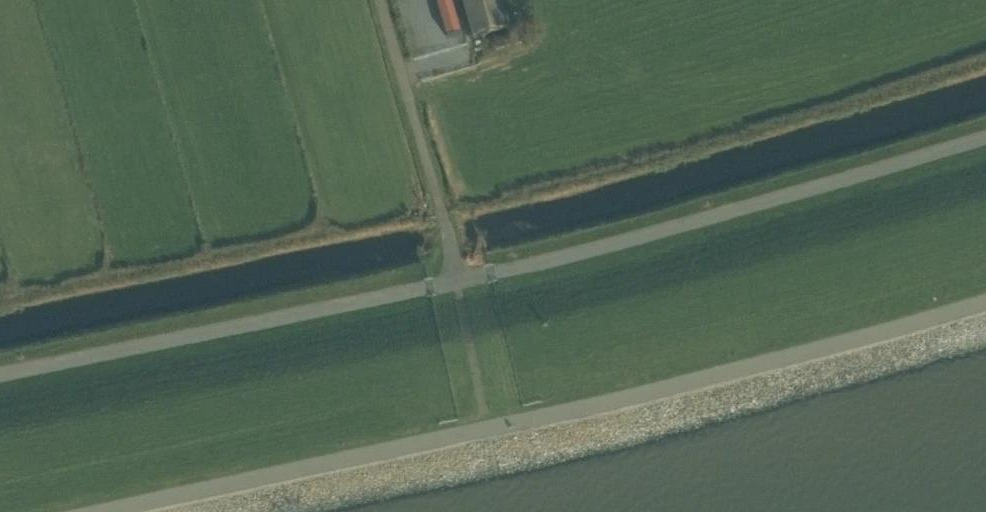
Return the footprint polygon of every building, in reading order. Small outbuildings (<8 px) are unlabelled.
[(448,39),(461,36),(451,0),(437,0),(448,39)] [(507,30),(499,0),(466,0),(463,1),(474,39),(507,30)]
